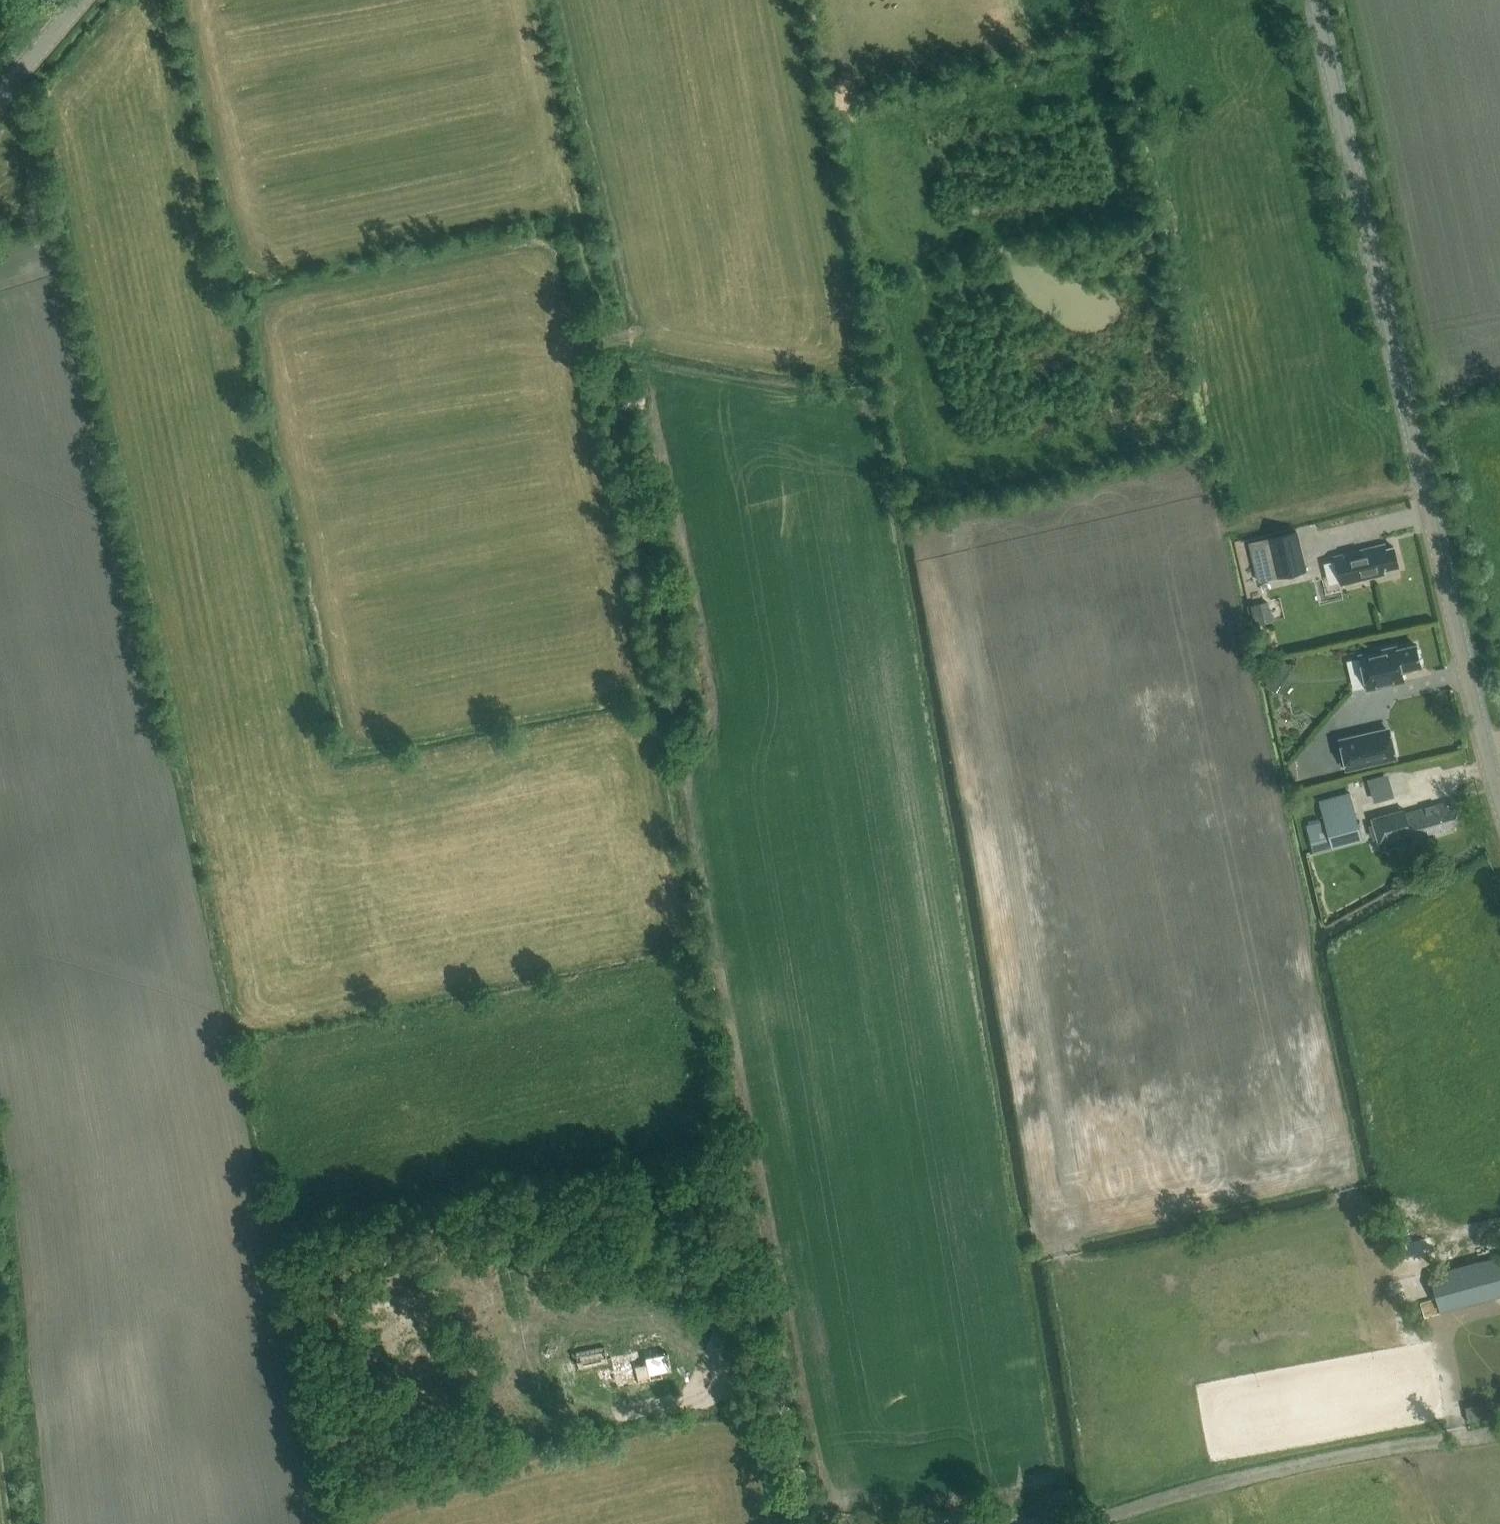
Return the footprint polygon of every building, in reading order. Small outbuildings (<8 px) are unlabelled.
[(1306,570),(1297,531),(1250,542),(1259,581),(1306,570)] [(1384,545),(1350,553),(1333,557),(1340,584),(1383,574),(1382,570),(1399,566),(1394,547),(1385,549),(1384,545)] [(1267,601),(1251,605),(1256,623),(1271,620),(1267,601)] [(1367,690),(1400,682),(1404,681),(1401,671),(1421,666),(1416,645),(1396,649),(1396,646),(1359,654),(1367,690)] [(1396,758),(1390,732),(1340,743),(1346,769),(1396,758)] [(1389,770),(1369,776),(1376,799),(1396,793),(1389,770)] [(1313,852),(1362,839),(1350,791),(1317,800),(1322,820),(1305,824),(1313,852)] [(1447,801),(1405,814),(1403,808),(1370,817),(1372,823),(1376,837),(1378,843),(1379,843),(1411,834),(1413,841),(1455,829),(1453,824),(1460,822),(1455,805),(1448,807),(1447,801)] [(1440,1274),(1449,1307),(1499,1293),(1499,1268),(1497,1258),(1440,1274)] [(669,1343),(615,1354),(621,1383),(674,1372),(669,1343)] [(600,1348),(575,1352),(579,1368),(603,1363),(600,1348)]
